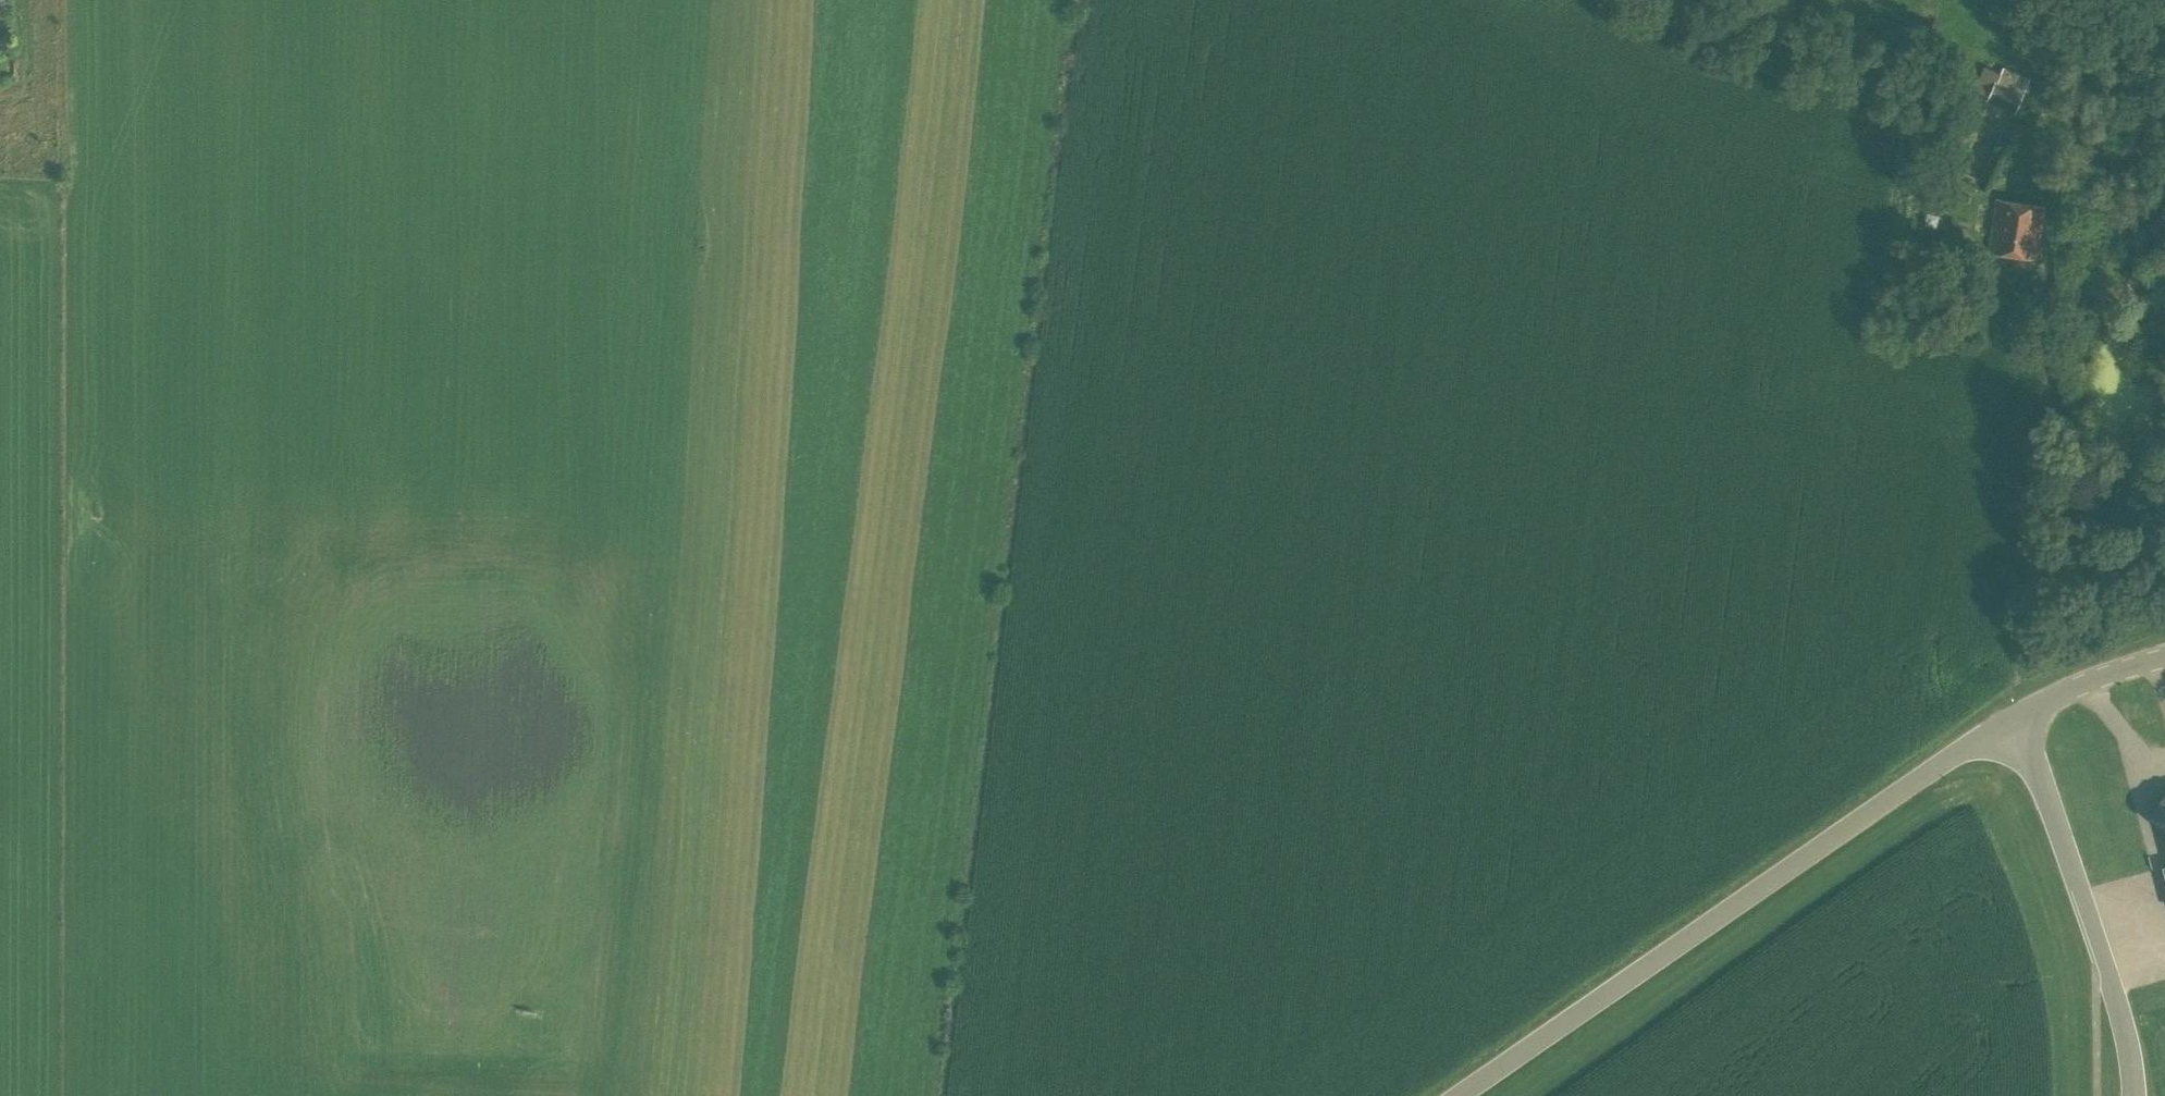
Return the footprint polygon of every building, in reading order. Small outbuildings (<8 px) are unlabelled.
[(2015,112),(2025,90),(1997,78),(1988,100),(2015,112)] [(2039,258),(2046,206),(1998,200),(1991,251),(2039,258)] [(2151,815),(2164,826),(2164,796),(2151,815)]
